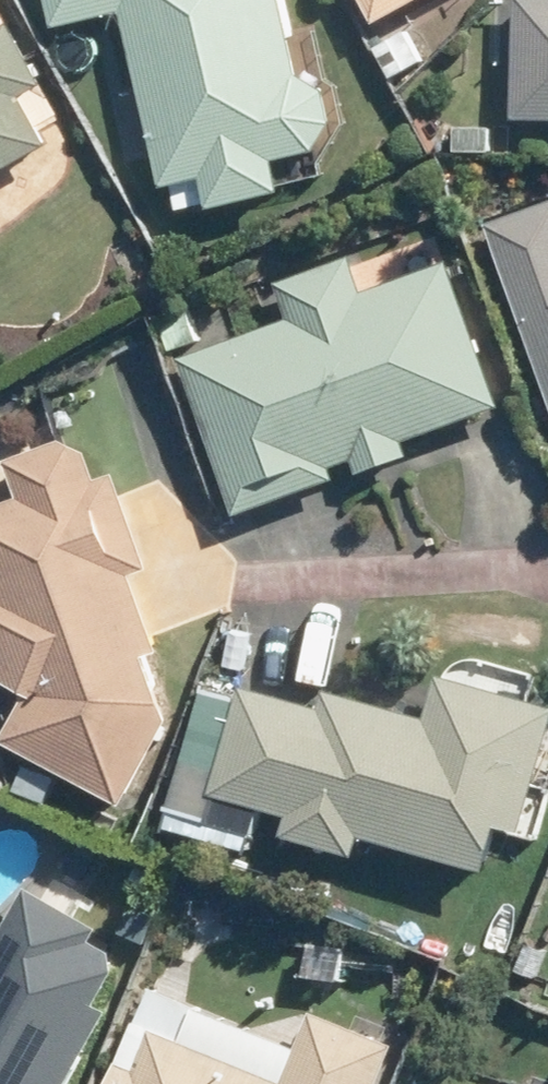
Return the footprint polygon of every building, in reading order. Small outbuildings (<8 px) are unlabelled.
[(334,115),(326,81),(303,66),(287,0),(51,0),(55,17),(123,0),(165,179),(206,170),(212,202),(282,186),(275,155),(316,144),(334,115)] [(378,15),(406,0),(370,0),(378,15)] [(517,111),(547,111),(547,0),(519,0),(517,111)] [(51,135),(26,87),(45,76),(11,14),(0,20),(0,164),(51,135)] [(406,26),(376,42),(394,73),(424,57),(406,26)] [(493,120),(457,119),(456,148),(493,149),(493,120)] [(492,220),(547,381),(547,201),(492,220)] [(353,250),(278,279),(291,310),(182,353),(243,510),(335,472),(332,464),(352,457),(358,471),(409,451),(404,440),(503,401),(447,255),(367,287),(353,250)] [(163,324),(173,348),(199,338),(189,313),(163,324)] [(0,503),(0,670),(2,675),(33,688),(10,738),(132,795),(170,715),(147,648),(161,644),(135,569),(153,563),(117,465),(95,473),(88,450),(59,437),(4,457),(19,496),(0,503)] [(283,830),(361,851),(366,830),(488,863),(499,819),(523,826),(547,730),(547,697),(442,670),(431,712),(328,687),(324,703),(244,684),(217,787),(290,806),(283,830)] [(199,687),(190,712),(208,719),(216,693),(199,687)] [(21,761),(13,788),(48,799),(56,771),(21,761)] [(110,1006),(96,998),(116,964),(112,947),(88,933),(95,922),(27,884),(0,929),(0,1083),(65,1083),(110,1006)] [(526,939),(518,968),(538,975),(547,946),(526,939)] [(395,1040),(312,1007),(284,1079),(151,1025),(134,1067),(120,1060),(111,1083),(378,1083),(395,1040)]
